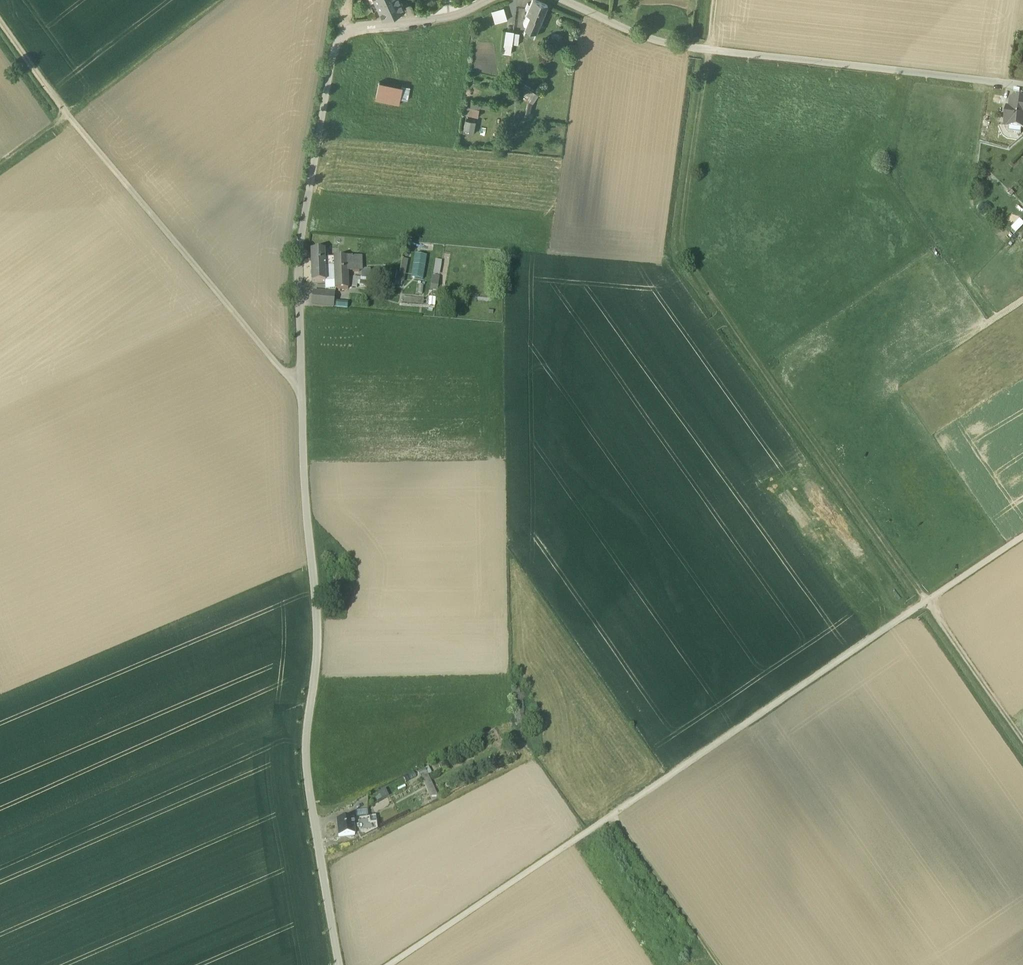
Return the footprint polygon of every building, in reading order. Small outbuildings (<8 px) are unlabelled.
[(386,0),(376,0),(384,16),(392,13),(386,0)] [(392,13),(404,7),(401,0),(386,0),(392,13)] [(536,0),(532,0),(527,13),(542,19),(548,5),(536,0)] [(504,7),(492,10),(496,23),(508,20),(504,7)] [(542,19),(527,13),(524,21),(524,25),(527,26),(524,33),(534,37),(542,19)] [(512,43),(518,44),(520,32),(507,29),(503,51),(511,53),(512,43)] [(402,86),(379,82),(376,100),(399,104),(400,98),(402,86)] [(525,85),(519,93),(529,100),(534,103),(539,95),(525,85)] [(410,87),(403,86),(402,86),(400,98),(407,100),(410,87)] [(534,103),(529,100),(526,114),(531,115),(534,103)] [(1012,101),(1011,109),(1008,109),(1006,118),(1005,127),(1008,128),(1009,128),(1008,133),(1021,134),(1022,129),(1022,130),(1022,103),(1012,101)] [(466,115),(478,116),(479,107),(467,106),(466,115)] [(476,123),(466,121),(463,133),(474,135),(476,123)] [(324,259),(324,251),(311,251),(313,282),(325,282),(325,267),(324,259)] [(426,258),(416,256),(413,278),(422,280),(426,258)] [(359,257),(347,258),(347,272),(359,272),(359,257)] [(347,258),(324,259),(325,267),(335,266),(335,290),(348,289),(347,272),(347,258)] [(443,292),(447,275),(440,273),(443,260),(436,259),(430,290),(443,292)] [(371,270),(362,270),(363,279),(371,278),(371,270)] [(397,274),(396,282),(403,284),(405,275),(399,274),(397,274)] [(334,293),(314,291),(313,307),(331,308),(331,302),(333,302),(334,293)] [(403,297),(402,303),(422,305),(423,299),(403,297)] [(386,789),(390,795),(396,791),(391,785),(386,789)] [(374,802),(389,797),(386,789),(372,794),(374,802)] [(370,818),(353,820),(355,834),(357,834),(358,833),(361,839),(378,830),(377,822),(370,823),(370,818)] [(353,820),(337,821),(339,837),(355,836),(355,834),(353,820)]
